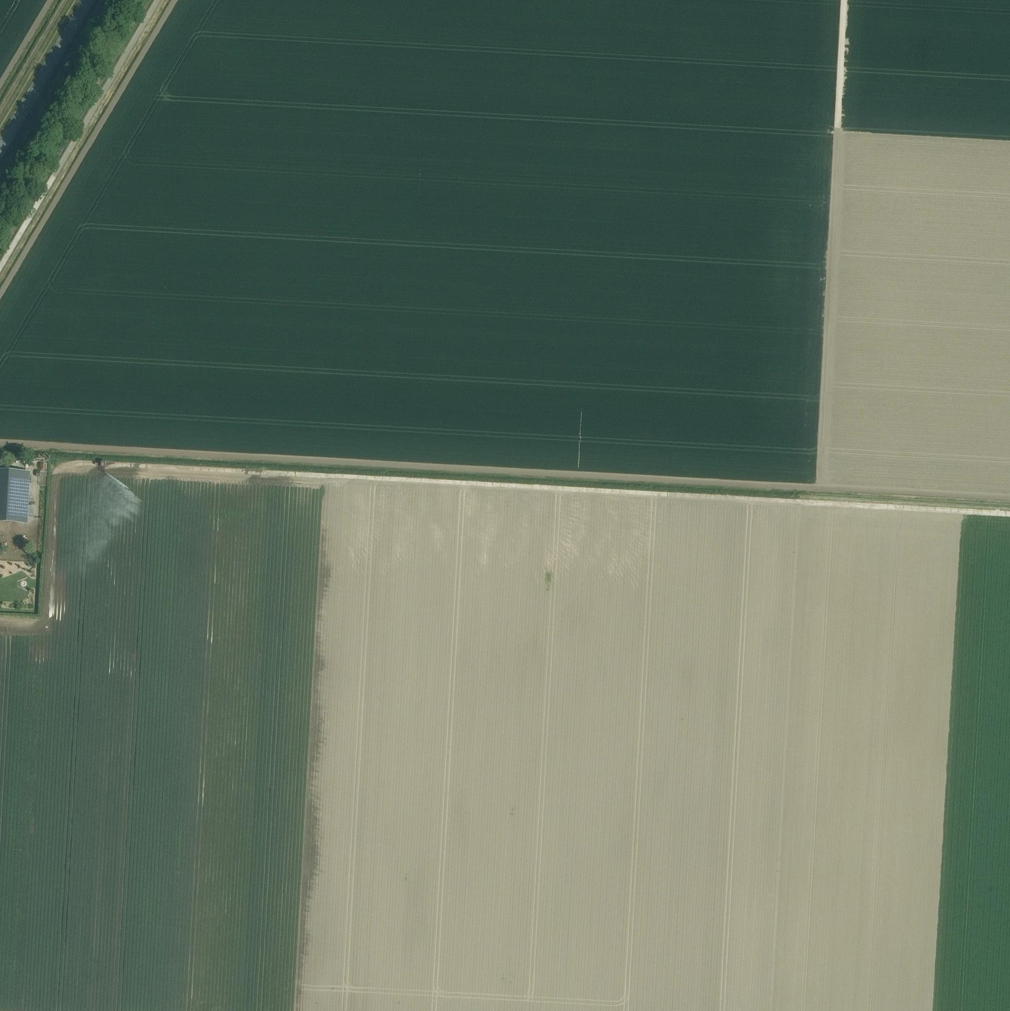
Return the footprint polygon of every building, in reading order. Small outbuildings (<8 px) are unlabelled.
[(25,522),(28,474),(0,473),(0,521),(25,522)]
